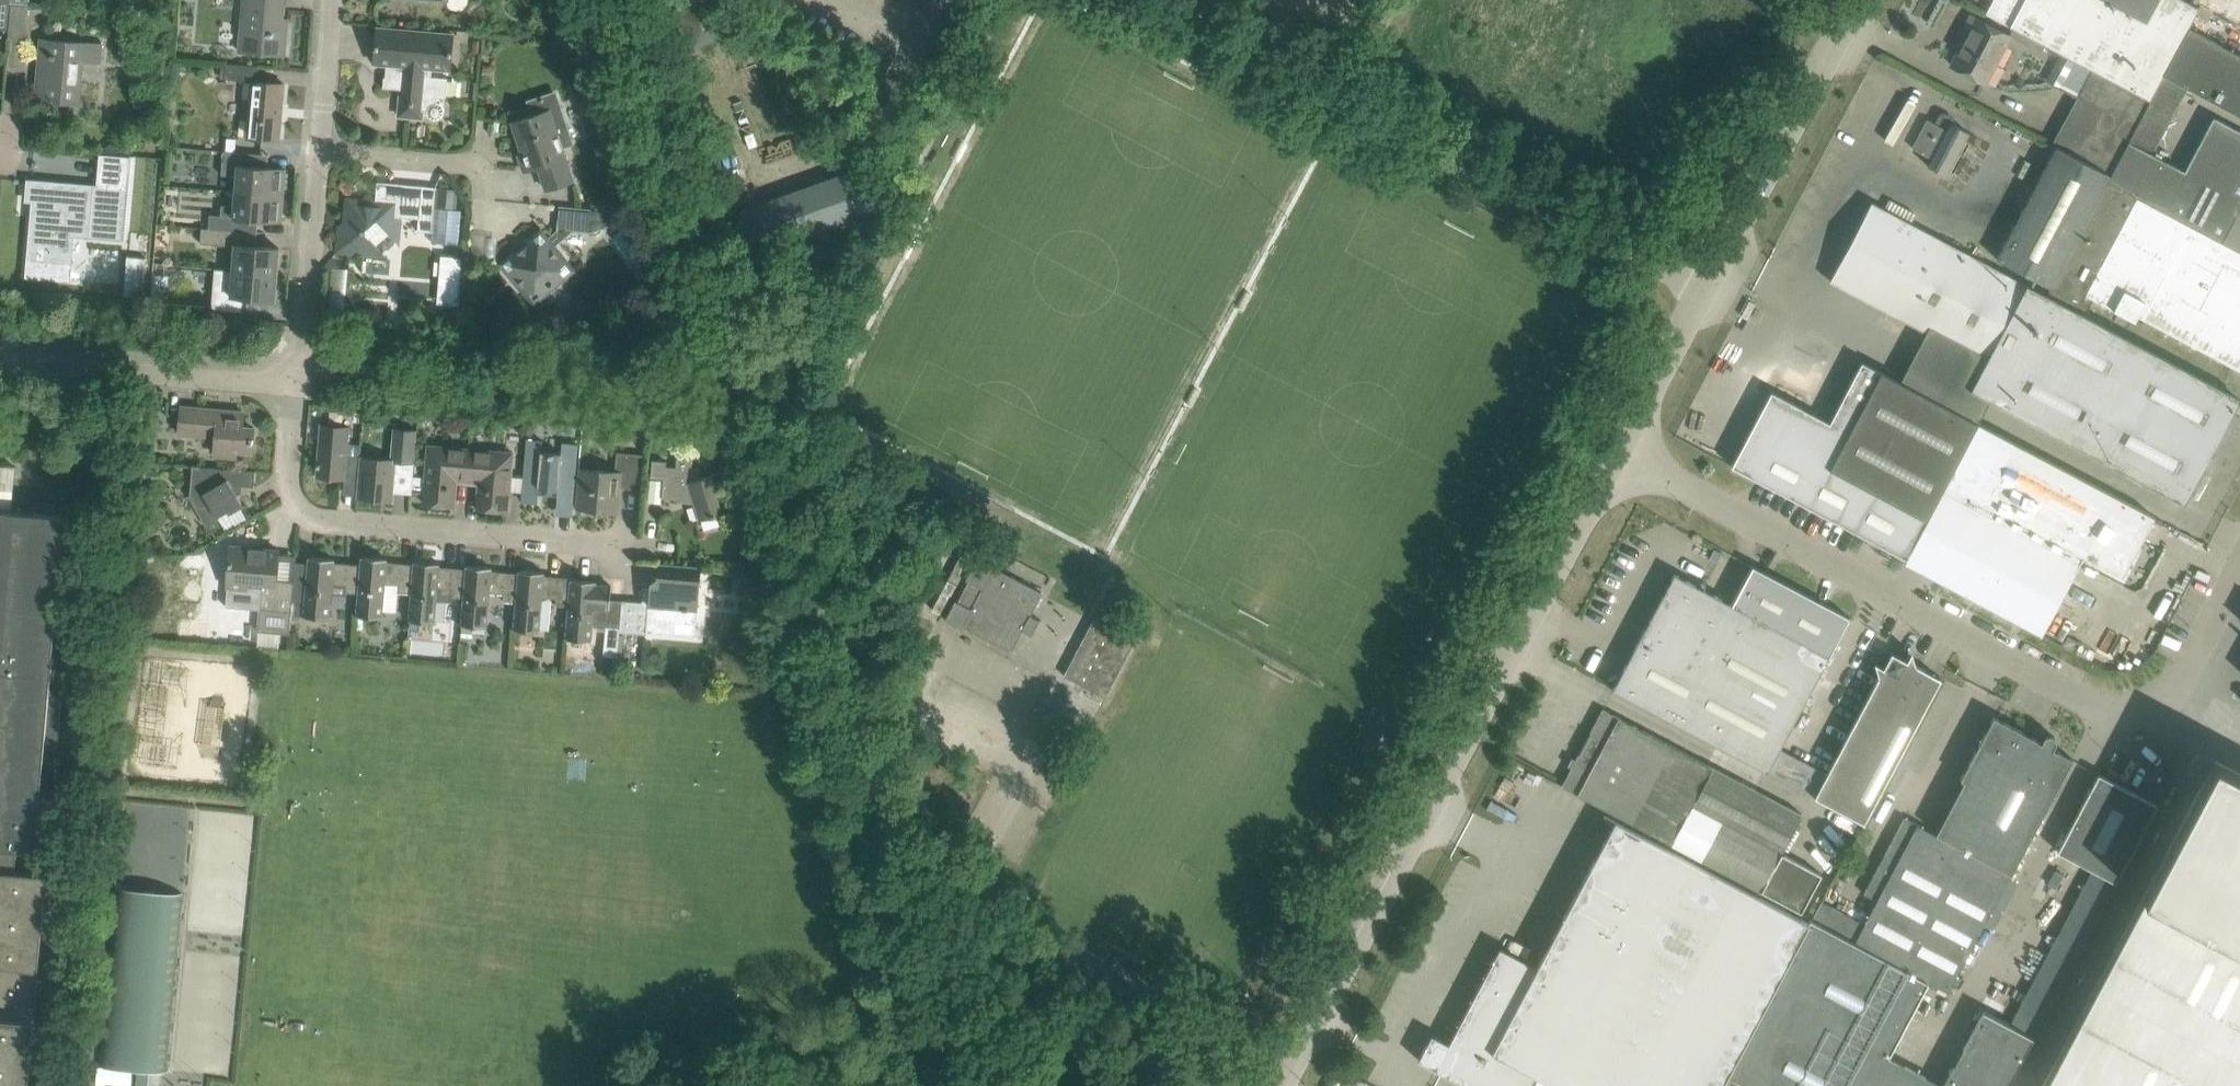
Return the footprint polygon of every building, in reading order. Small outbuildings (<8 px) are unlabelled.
[(287,32),(281,32),(284,0),(243,0),(239,50),(285,54),(287,32)] [(2091,69),(2148,100),(2163,73),(2188,26),(2198,7),(2185,0),(2157,0),(2146,21),(2106,0),(1992,0),(1985,13),(2034,39),(2046,45),(2091,69)] [(2146,21),(2157,0),(2106,0),(2146,21)] [(2200,3),(2239,24),(2239,22),(2239,0),(2201,0),(2200,3)] [(8,29),(10,2),(0,1),(0,28),(8,29)] [(10,2),(8,29),(9,29),(8,37),(26,39),(29,4),(10,2)] [(2009,36),(1971,15),(1962,32),(1967,35),(1951,64),(1984,82),(1995,63),(2009,36)] [(2188,26),(2163,73),(2186,86),(2239,115),(2239,54),(2188,26)] [(440,103),(438,102),(438,97),(446,98),(448,77),(431,76),(432,67),(450,69),(453,34),(377,27),(374,63),(392,64),(391,77),(384,76),(383,87),(402,89),(399,114),(422,116),(422,110),(427,111),(427,112),(427,113),(428,115),(430,116),(431,118),(433,118),(435,119),(436,118),(438,118),(439,118),(441,117),(442,116),(442,115),(443,114),(444,112),(444,111),(444,110),(444,108),(443,107),(443,106),(442,105),(441,104),(441,103),(440,103)] [(36,99),(79,103),(83,60),(100,61),(102,43),(41,38),(36,99)] [(2034,39),(2030,47),(2042,53),(2046,45),(2034,39)] [(175,65),(174,70),(178,74),(183,74),(187,71),(187,66),(184,62),(179,61),(175,65)] [(284,83),(257,81),(259,66),(226,63),(225,78),(251,81),(250,100),(245,99),(243,117),(248,117),(246,137),(279,140),(284,83)] [(2127,140),(2148,100),(2091,69),(2051,144),(2055,146),(2109,175),(2127,140)] [(531,115),(512,122),(523,154),(519,155),(524,171),(538,166),(546,189),(573,180),(562,147),(574,144),(573,140),(556,90),(529,98),(526,100),(531,115)] [(2127,140),(2109,175),(2105,181),(2220,241),(2239,252),(2239,131),(2213,116),(2184,171),(2150,153),(2127,140)] [(1928,166),(1945,175),(1968,131),(1945,119),(1941,126),(1928,119),(1913,148),(1932,158),(1928,166)] [(2050,287),(2105,181),(2109,175),(2055,146),(1995,258),(2050,287)] [(262,167),(263,154),(223,150),(222,165),(221,174),(236,175),(235,191),(283,195),(286,169),(262,167)] [(96,186),(126,189),(129,156),(99,153),(96,186)] [(862,166),(736,211),(752,255),(877,209),(862,166)] [(70,264),(72,236),(73,227),(123,231),(126,189),(96,186),(29,180),(27,199),(38,200),(37,217),(32,216),(29,250),(48,252),(47,262),(70,264)] [(338,250),(337,257),(339,257),(339,254),(339,250),(368,253),(370,237),(370,236),(373,233),(382,225),(390,235),(396,235),(398,216),(401,216),(418,218),(417,230),(432,232),(436,187),(435,186),(423,185),(377,181),(376,196),(368,196),(368,197),(363,201),(348,199),(346,222),(341,226),(340,226),(338,250)] [(2105,181),(2050,287),(2081,303),(2085,294),(2134,320),(2136,315),(2239,370),(2239,252),(2220,241),(2105,181)] [(438,188),(436,206),(456,208),(458,190),(449,189),(450,184),(442,184),(442,189),(438,188)] [(201,227),(201,228),(232,230),(251,232),(252,219),(281,221),(283,195),(235,191),(234,204),(221,202),(220,214),(210,214),(208,228),(201,227)] [(559,205),(557,229),(546,239),(540,232),(503,263),(534,300),(571,269),(553,247),(572,231),(590,232),(613,225),(615,201),(592,208),(559,205)] [(2238,398),(1872,202),(1830,280),(1985,363),(1971,388),(2184,501),(2238,398)] [(231,245),(232,230),(201,228),(200,243),(231,245)] [(233,270),(277,273),(279,247),(235,244),(233,270)] [(331,265),(330,300),(342,300),(343,266),(331,265)] [(277,273),(233,270),(231,295),(218,294),(217,308),(242,310),(243,296),(275,299),(277,273)] [(1732,466),(1905,558),(1979,423),(1881,371),(1862,361),(1830,422),(1771,391),(1732,466)] [(133,395),(132,409),(146,410),(147,396),(133,395)] [(244,412),(181,406),(179,433),(216,436),(214,454),(236,456),(237,450),(252,451),(254,427),(242,426),(244,412)] [(2122,576),(2154,516),(1979,423),(1905,558),(1904,560),(1943,582),(2015,620),(2023,624),(2041,634),(2083,555),(2122,576)] [(348,442),(349,426),(321,424),(316,476),(345,479),(345,471),(358,471),(360,456),(361,443),(348,442)] [(390,459),(360,456),(358,471),(359,471),(356,497),(393,500),(394,492),(412,493),(417,430),(393,428),(390,459)] [(526,439),(521,502),(537,503),(539,487),(575,490),(578,443),(562,442),(561,453),(542,451),(542,440),(526,439)] [(456,477),(468,478),(470,449),(429,445),(424,503),(453,506),(456,477)] [(512,453),(470,449),(468,478),(480,479),(478,508),(507,510),(512,453)] [(620,487),(641,489),(643,454),(617,451),(615,471),(579,468),(576,507),(618,511),(620,487)] [(728,511),(716,473),(702,477),(699,468),(692,468),(693,459),(677,457),(676,467),(666,466),(666,461),(652,459),(651,477),(663,478),(662,497),(690,500),(694,499),(700,520),(728,511)] [(47,873),(15,870),(17,848),(36,850),(45,744),(58,745),(62,702),(50,690),(65,514),(12,509),(15,466),(0,465),(0,1085),(29,1085),(47,873)] [(192,489),(192,492),(192,494),(192,496),(193,498),(195,500),(196,502),(198,503),(201,504),(203,504),(205,504),(208,504),(210,503),(217,516),(228,510),(230,513),(244,505),(237,494),(241,491),(241,485),(254,486),(255,471),(198,466),(197,481),(198,482),(196,483),(194,485),(193,487),(192,489)] [(228,586),(227,606),(261,609),(259,631),(281,633),(289,633),(291,619),(291,615),(294,587),(276,579),(278,553),(278,549),(231,545),(227,586),(228,586)] [(1031,614),(1042,593),(1042,592),(995,567),(996,564),(979,555),(966,579),(968,580),(958,601),(955,599),(945,619),(962,628),(963,626),(1011,651),(1022,630),(1031,635),(1040,619),(1031,614)] [(291,615),(291,619),(301,620),(301,615),(329,618),(331,593),(331,584),(346,585),(345,592),(359,593),(362,564),(334,562),(334,558),(309,556),(309,562),(307,588),(294,587),(291,615)] [(398,591),(412,592),(415,563),(414,563),(414,564),(386,561),(387,558),(362,556),(362,564),(359,593),(356,626),(364,626),(365,616),(381,617),(384,583),(399,584),(398,591)] [(467,568),(439,566),(439,562),(415,560),(414,563),(415,563),(412,592),(408,630),(419,631),(420,621),(434,622),(436,600),(452,601),(453,596),(464,597),(465,597),(467,568)] [(620,629),(620,631),(647,634),(647,632),(647,627),(675,629),(676,618),(697,620),(698,607),(701,566),(658,563),(657,577),(650,583),(650,588),(643,587),(642,602),(622,600),(620,629)] [(503,600),(516,601),(517,601),(519,573),(491,570),(491,567),(467,565),(467,568),(465,597),(464,597),(460,638),(474,639),(475,625),(486,626),(489,592),(503,593),(503,600)] [(1732,604),(1675,573),(1613,689),(1768,771),(1864,823),(1941,678),(1940,677),(1916,665),(1913,655),(1912,652),(1911,654),(1907,660),(1892,652),(1884,667),(1875,663),(1879,676),(1827,773),(1780,748),(1850,617),(1829,605),(1812,597),(1768,573),(1753,565),(1732,604)] [(768,569),(733,566),(731,588),(766,591),(768,569)] [(569,606),(572,577),(544,575),(544,572),(519,569),(519,573),(517,601),(516,601),(514,629),(538,631),(541,596),(556,598),(555,605),(569,606)] [(610,599),(612,586),(595,584),(596,581),(573,579),(573,577),(572,577),(569,606),(566,638),(593,640),(595,627),(595,620),(608,621),(610,599)] [(1137,635),(1096,614),(1064,675),(1105,697),(1137,635)] [(616,673),(620,631),(620,629),(606,628),(602,672),(616,673)] [(2063,646),(2072,651),(2077,641),(2068,636),(2063,646)] [(2075,653),(2085,658),(2090,648),(2080,643),(2075,653)] [(1804,815),(1712,767),(1603,708),(1564,782),(1562,786),(1671,844),(1762,893),(1763,891),(1802,912),(1822,875),(1783,854),(1804,815)] [(2008,878),(2073,758),(2053,748),(2056,742),(2055,736),(2050,734),(2044,735),(2041,742),(2020,730),(2004,721),(1994,716),(1959,778),(1966,781),(1935,839),(2008,878)] [(1390,753),(1394,746),(1383,740),(1379,747),(1390,753)] [(2215,760),(2042,1085),(2239,1085),(2239,773),(2215,760)] [(2115,882),(2157,804),(2098,773),(2057,851),(2115,882)] [(1556,1085),(1723,1085),(1729,1074),(1810,923),(1616,820),(1604,813),(1604,814),(1616,820),(1537,968),(1525,962),(1526,961),(1500,947),(1477,991),(1455,1032),(1445,1026),(1439,1038),(1432,1034),(1419,1060),(1468,1085),(1529,1085),(1535,1075),(1556,1085)] [(2008,878),(1935,839),(1919,830),(1922,826),(1904,817),(1865,894),(1882,902),(1863,940),(1863,939),(1862,941),(1859,939),(1857,943),(1928,980),(1948,991),(2008,878)] [(137,1085),(148,1085),(149,1071),(166,1072),(183,893),(116,887),(98,1066),(138,1070),(137,1085)] [(1857,943),(1813,919),(1810,923),(1729,1074),(1753,1085),(2007,1085),(2033,1036),(1984,1010),(1943,1085),(1887,1056),(1928,980),(1857,943)] [(1200,1035),(1197,1041),(1204,1045),(1207,1039),(1200,1035)] [(81,1070),(91,1072),(94,1050),(83,1049),(81,1070)]
